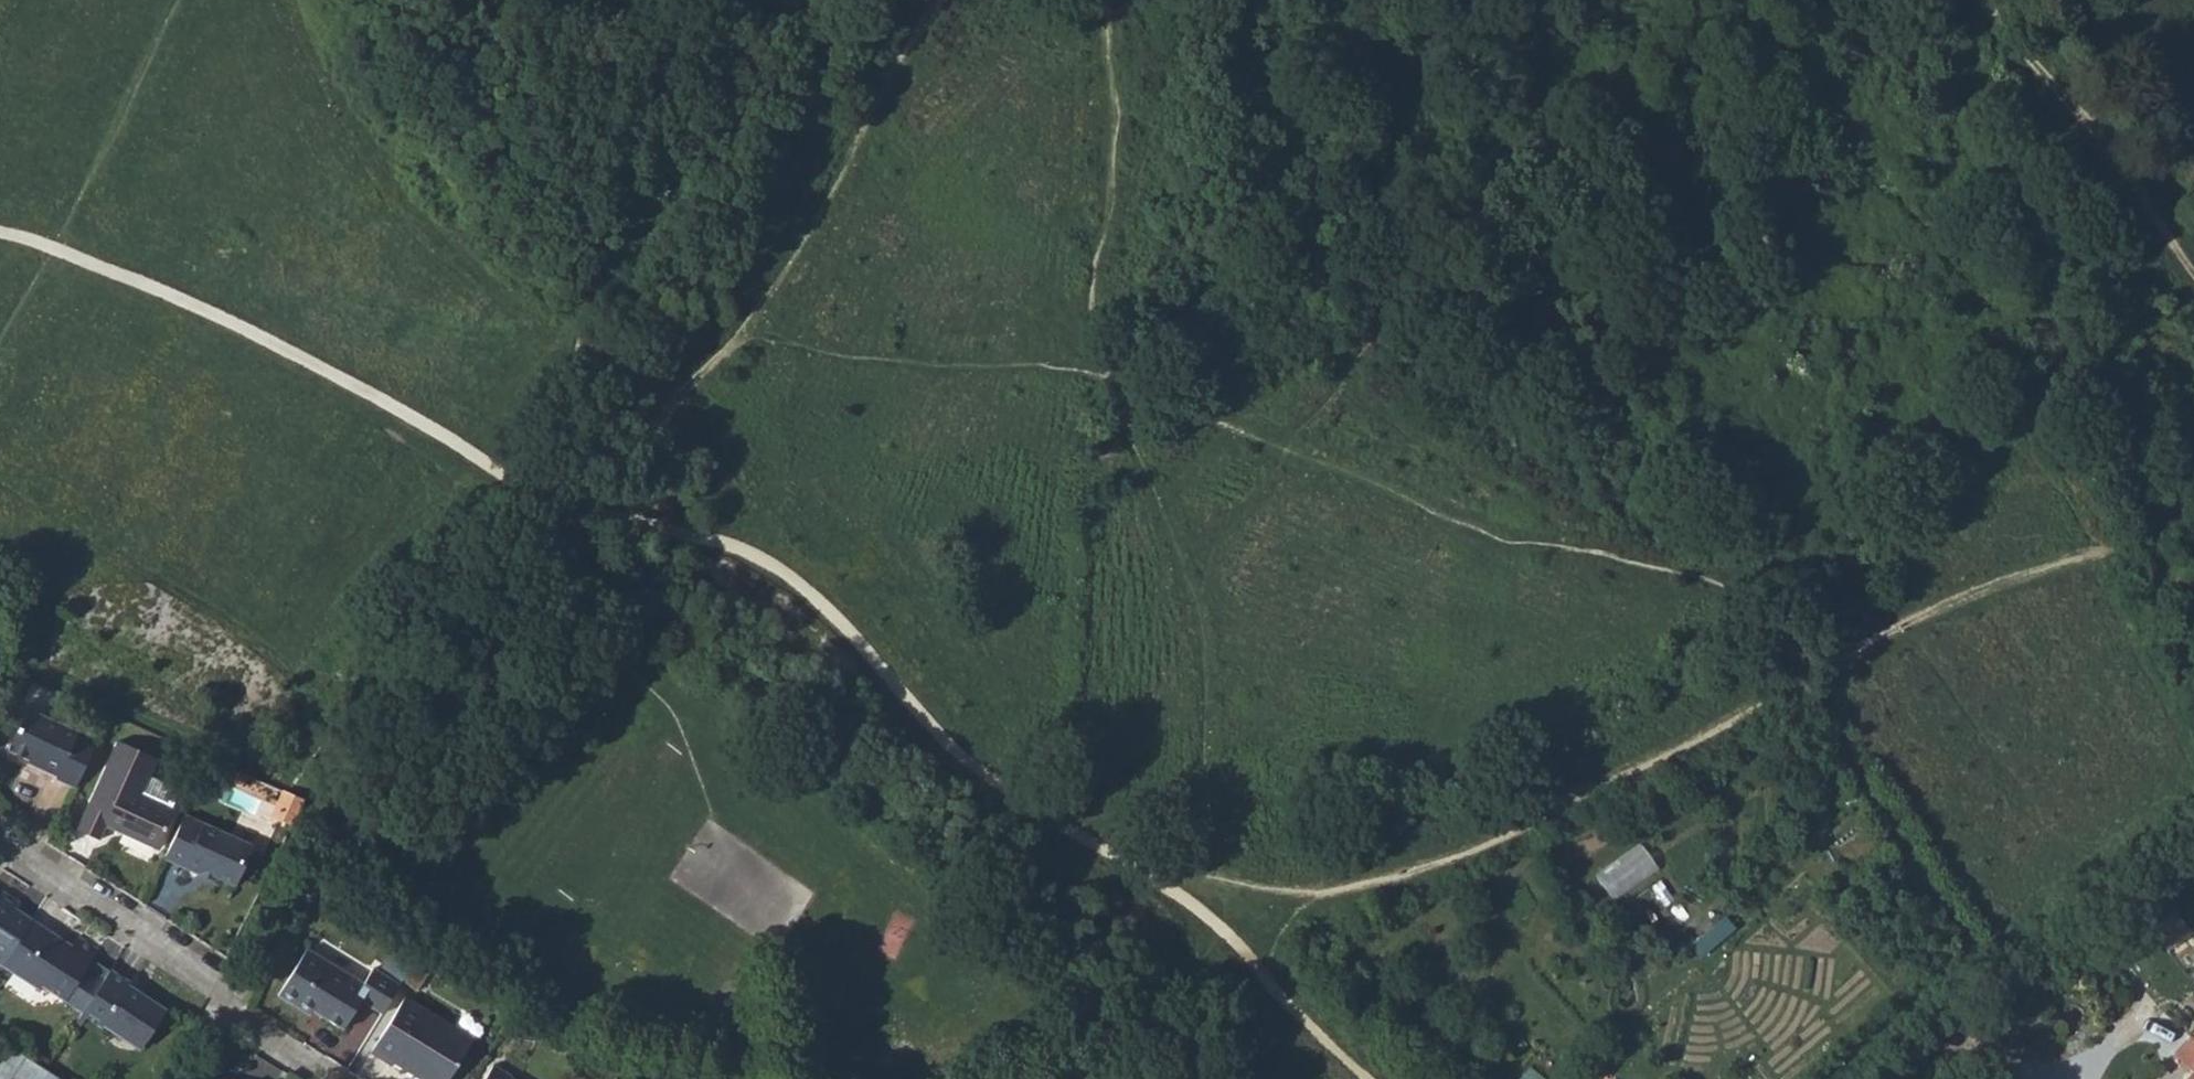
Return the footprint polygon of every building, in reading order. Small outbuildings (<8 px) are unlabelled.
[(62,778),(81,788),(100,745),(79,734),(82,730),(38,708),(19,746),(50,762),(48,766),(65,775),(62,778)] [(128,741),(84,830),(104,841),(112,824),(159,848),(181,807),(151,790),(159,770),(163,759),(128,741)] [(151,790),(181,807),(191,787),(159,770),(151,790)] [(271,817),(293,830),(304,809),(282,796),(271,817)] [(261,847),(192,811),(170,854),(204,872),(207,868),(240,886),(261,847)] [(1599,874),(1616,898),(1661,866),(1643,842),(1599,874)] [(40,921),(23,910),(27,904),(16,896),(12,902),(0,894),(0,961),(9,967),(40,921)] [(76,945),(40,921),(9,967),(44,991),(47,987),(71,1003),(103,954),(81,939),(76,945)] [(361,1005),(384,1019),(409,981),(415,971),(396,958),(383,978),(374,973),(365,987),(307,951),(277,998),(309,1018),(312,1012),(344,1032),(361,1005)] [(428,977),(416,969),(415,971),(409,981),(419,987),(428,977)] [(135,983),(115,971),(79,1026),(100,1041),(103,1036),(139,1058),(169,1013),(132,988),(135,983)] [(405,1000),(370,1054),(391,1067),(394,1063),(420,1078),(446,1078),(470,1039),(405,1000)] [(2189,1040),(2174,1059),(2188,1072),(2183,1078),(2193,1078),(2193,1044),(2189,1040)] [(31,1057),(12,1045),(0,1063),(0,1078),(16,1078),(31,1057)] [(522,1077),(503,1067),(495,1078),(520,1078),(522,1077)]
